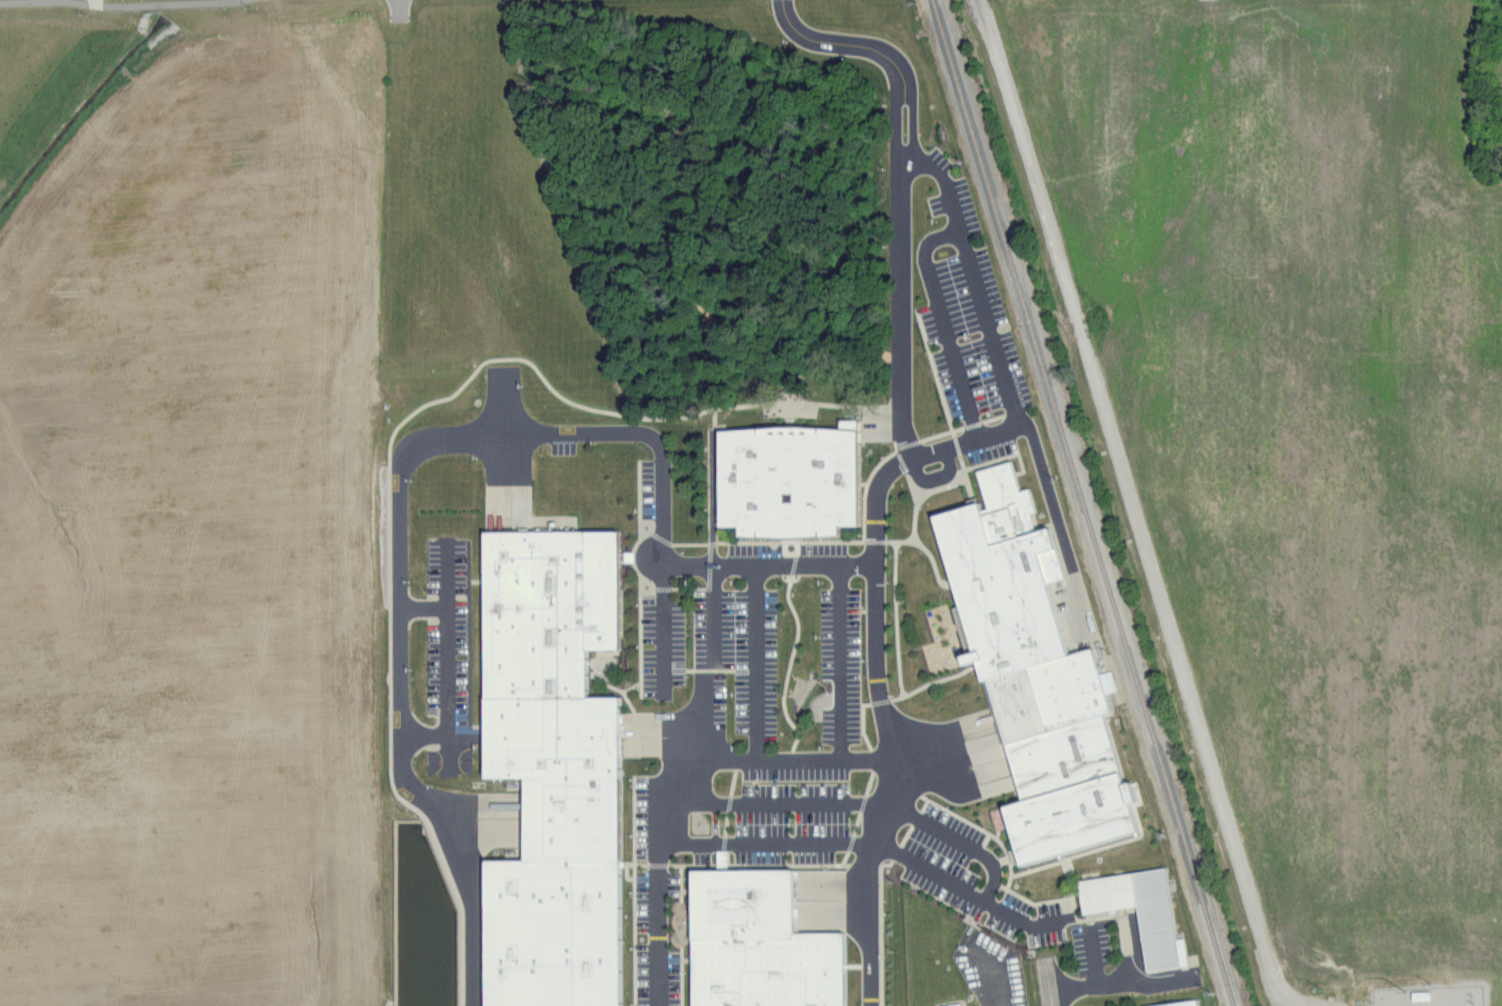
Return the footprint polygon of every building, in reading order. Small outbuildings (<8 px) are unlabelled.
[(752,526),(721,526),(721,429),(770,431),(772,429),(788,428),(802,427),(817,428),(832,429),(833,431),(870,431),(871,478),(871,525),(853,525),(853,536),(828,538),(803,539),(777,538),(752,537),(752,526)] [(933,515),(954,583),(981,666),(1006,746),(1108,713),(1036,485),(1023,489),(1018,472),(1014,459),(977,470),(986,499),(974,502),(933,515)] [(601,698),(625,698),(625,735),(625,780),(528,780),(487,780),(487,699),(496,699),(495,532),(510,532),(632,532),(632,650),(601,650),(601,698)] [(526,859),(493,859),(490,1005),(620,1005),(625,780),(528,780),(526,859)] [(728,866),(728,849),(716,849),(716,866),(728,866)] [(843,930),(793,931),(793,867),(690,868),(691,1005),(843,1005),(843,930)] [(1090,916),(1089,909),(1084,883),(1173,868),(1178,902),(1153,906),(1114,912),(1090,916)] [(1430,990),(1411,990),(1411,999),(1430,999),(1430,990)] [(1142,1005),(1197,1005),(1196,998),(1142,1005)]
